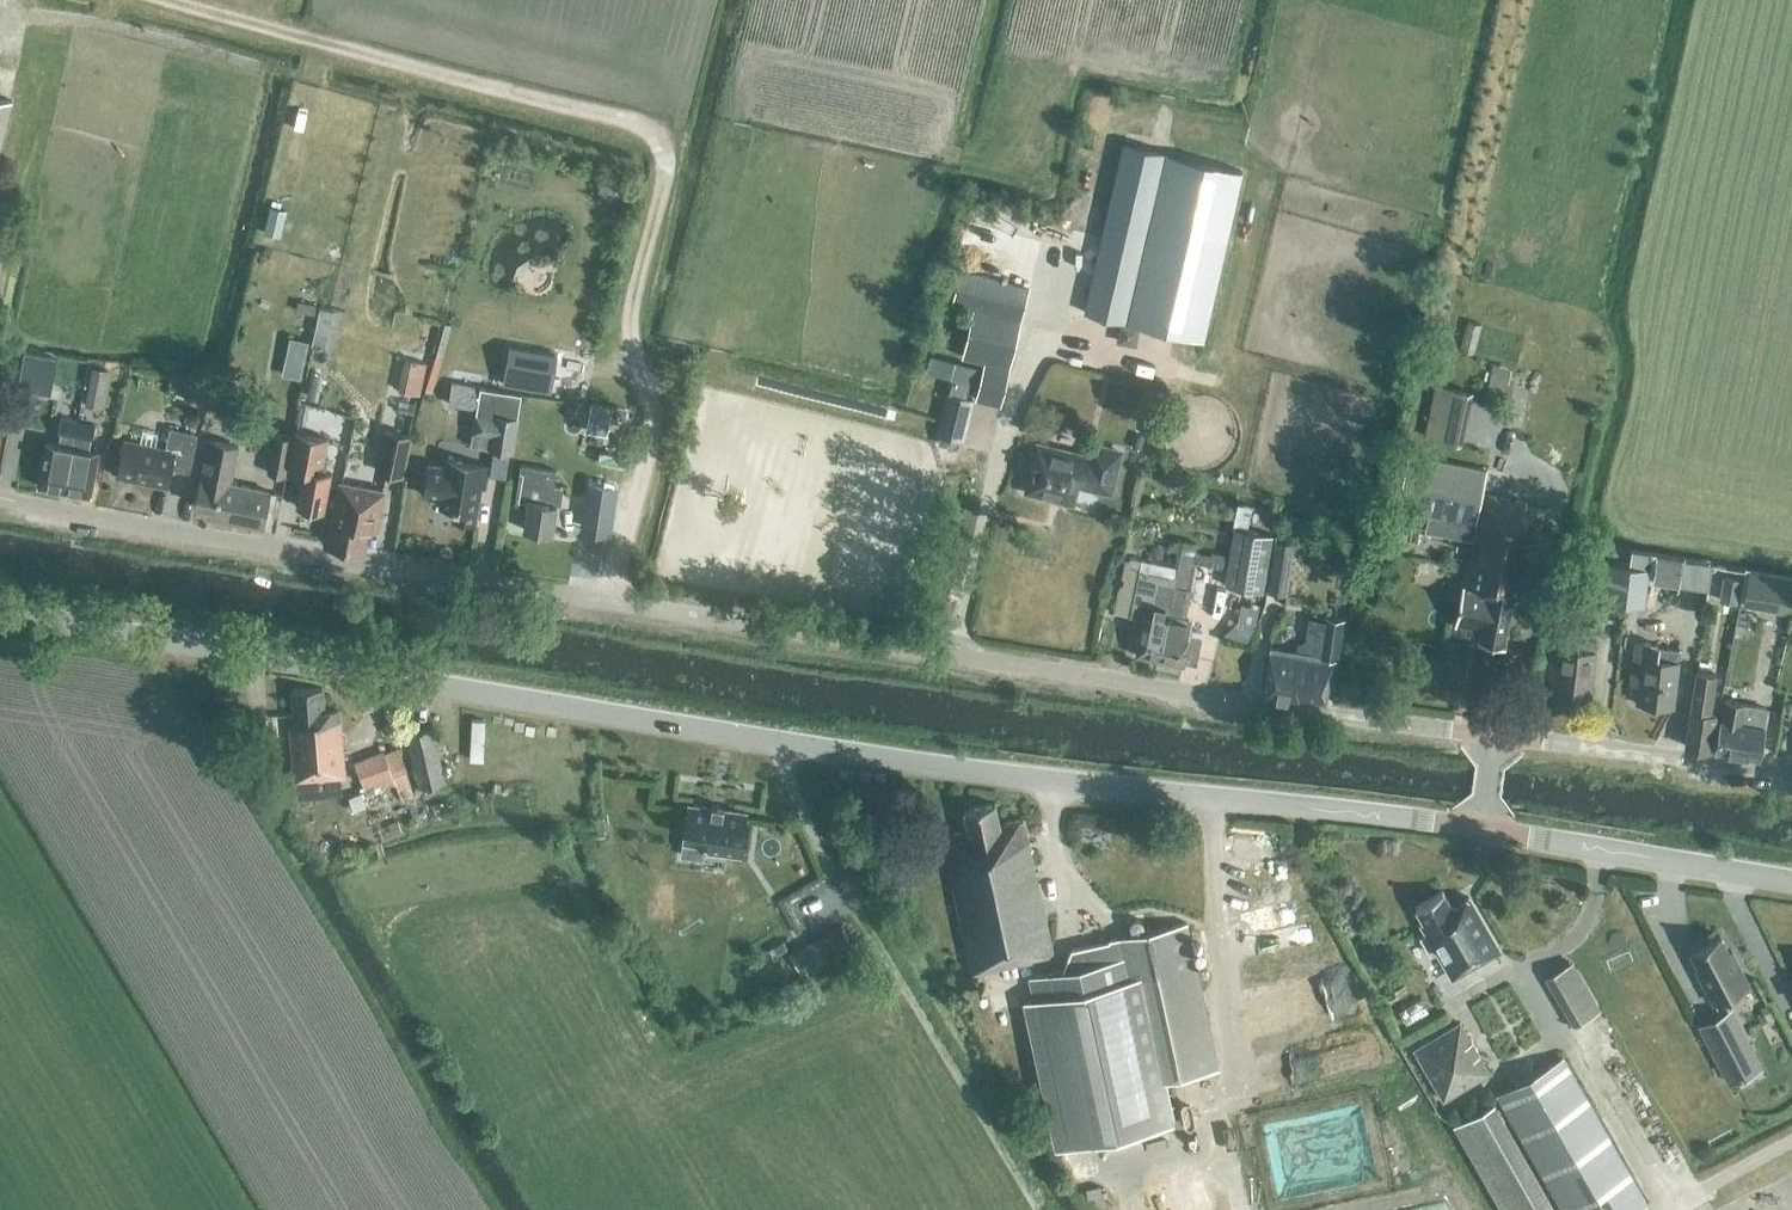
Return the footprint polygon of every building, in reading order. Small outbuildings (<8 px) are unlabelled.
[(12,100),(0,97),(0,149),(12,100)] [(1241,171),(1166,153),(1122,143),(1084,312),(1202,339),(1241,171)] [(1040,161),(1042,148),(1017,145),(1015,158),(1040,161)] [(270,207),(264,232),(279,236),(286,211),(270,207)] [(960,271),(951,304),(973,309),(962,356),(984,362),(975,399),(1000,405),(1020,321),(1029,289),(960,271)] [(320,308),(316,323),(331,327),(335,312),(320,308)] [(510,346),(504,383),(550,391),(556,353),(510,346)] [(414,349),(413,380),(434,381),(435,350),(414,349)] [(23,352),(16,389),(50,395),(57,358),(23,352)] [(932,355),(928,371),(975,383),(979,367),(932,355)] [(487,383),(485,360),(467,361),(468,384),(487,383)] [(1503,405),(1511,368),(1494,365),(1487,402),(1503,405)] [(92,367),(85,405),(101,408),(108,370),(92,367)] [(312,373),(307,397),(318,399),(324,375),(312,373)] [(198,403),(202,380),(191,378),(186,401),(198,403)] [(1425,435),(1456,443),(1468,390),(1437,383),(1425,435)] [(512,453),(517,418),(521,396),(480,390),(471,446),(512,453)] [(963,441),(973,399),(946,393),(936,435),(963,441)] [(46,441),(37,486),(64,491),(77,421),(76,421),(61,418),(58,435),(59,435),(57,443),(46,441)] [(77,421),(64,491),(90,496),(98,451),(89,450),(94,425),(77,421)] [(380,425),(360,423),(358,448),(377,450),(380,425)] [(140,444),(124,441),(117,475),(167,486),(172,463),(191,467),(198,434),(170,428),(165,450),(155,447),(158,433),(143,430),(140,444)] [(404,478),(412,438),(386,432),(378,472),(404,478)] [(289,467),(304,470),(297,506),(323,512),(331,473),(325,472),(328,458),(324,457),(327,439),(295,433),(289,467)] [(285,476),(292,438),(275,435),(268,473),(285,476)] [(269,491),(231,483),(238,446),(210,440),(203,478),(201,477),(195,505),(214,509),(212,517),(262,528),(269,491)] [(1110,492),(1120,453),(1093,446),(1090,459),(1039,446),(1037,452),(1034,453),(1033,458),(1035,462),(1031,476),(1028,478),(1027,483),(1029,486),(1028,492),(1032,493),(1035,496),(1043,498),(1047,496),(1072,502),(1076,484),(1110,492)] [(1525,600),(1543,511),(1525,507),(1526,503),(1482,493),(1487,469),(1408,453),(1395,511),(1474,527),(1455,622),(1481,628),(1479,639),(1503,644),(1513,597),(1525,600)] [(427,475),(425,489),(429,495),(441,496),(439,507),(454,509),(452,519),(475,523),(481,487),(486,488),(489,467),(447,460),(445,473),(433,471),(427,475)] [(556,504),(558,487),(553,486),(556,471),(521,465),(515,504),(527,506),(524,530),(552,534),(556,504)] [(602,482),(587,481),(586,518),(601,519),(602,482)] [(383,492),(341,484),(325,544),(364,551),(368,528),(376,530),(383,492)] [(287,511),(289,490),(275,489),(272,510),(287,511)] [(1234,530),(1224,586),(1263,593),(1272,537),(1234,530)] [(1286,595),(1295,543),(1276,540),(1267,592),(1286,595)] [(1175,578),(1174,586),(1187,589),(1193,558),(1196,544),(1182,542),(1175,578)] [(1606,601),(1625,603),(1631,550),(1612,548),(1606,601)] [(1631,550),(1625,603),(1644,606),(1651,553),(1631,550)] [(1710,562),(1657,555),(1653,580),(1706,587),(1710,562)] [(1139,570),(1129,617),(1145,620),(1138,656),(1183,665),(1185,655),(1198,657),(1202,636),(1190,633),(1192,622),(1184,621),(1190,590),(1187,589),(1174,586),(1175,578),(1139,570)] [(1722,576),(1717,601),(1736,604),(1741,580),(1722,576)] [(1791,591),(1791,585),(1749,577),(1744,607),(1788,615),(1791,591)] [(1227,634),(1245,609),(1233,601),(1216,626),(1227,634)] [(1270,647),(1263,694),(1300,700),(1301,696),(1322,700),(1326,701),(1333,658),(1338,659),(1345,619),(1325,616),(1318,655),(1270,647)] [(1574,637),(1572,649),(1552,647),(1549,674),(1556,675),(1554,691),(1590,695),(1595,651),(1594,651),(1596,640),(1574,637)] [(1678,650),(1656,647),(1656,650),(1637,647),(1636,657),(1634,657),(1631,684),(1640,685),(1637,701),(1641,702),(1641,705),(1656,707),(1656,703),(1673,705),(1678,662),(1677,662),(1678,650)] [(1709,750),(1714,714),(1708,713),(1713,675),(1698,672),(1686,746),(1709,750)] [(340,710),(323,711),(321,687),(293,689),(296,714),(290,714),(294,781),(345,776),(340,710)] [(1724,701),(1714,751),(1716,752),(1716,751),(1757,758),(1758,758),(1764,726),(1767,709),(1724,701)] [(435,726),(410,732),(422,788),(448,783),(435,726)] [(354,764),(373,813),(414,796),(405,773),(393,778),(384,753),(354,764)] [(359,794),(349,798),(354,810),(364,806),(359,794)] [(1031,956),(1052,951),(1023,819),(1000,823),(995,802),(963,809),(968,830),(942,835),(973,974),(1032,961),(1031,956)] [(685,839),(683,858),(704,861),(706,853),(741,858),(747,816),(690,808),(685,839)] [(398,821),(390,823),(393,834),(402,832),(398,821)] [(1443,892),(1416,908),(1443,956),(1455,977),(1473,967),(1499,951),(1489,932),(1492,931),(1471,895),(1452,907),(1448,900),(1443,892)] [(1173,1120),(1164,1079),(1219,1066),(1187,923),(1109,939),(1109,941),(1072,949),(1064,970),(1030,977),(1035,999),(1029,1000),(1061,1144),(1173,1120)] [(792,967),(812,961),(803,933),(784,939),(792,967)] [(1690,952),(1699,969),(1696,970),(1713,1003),(1749,984),(1732,951),(1729,953),(1720,936),(1690,952)] [(1266,1019),(1358,1003),(1352,969),(1260,985),(1266,1019)] [(1592,999),(1570,1012),(1577,1025),(1600,1012),(1592,999)] [(1725,1010),(1697,1025),(1728,1084),(1757,1068),(1725,1010)] [(1443,1098),(1489,1072),(1460,1023),(1415,1049),(1443,1098)] [(1497,1094),(1503,1105),(1563,1209),(1637,1209),(1646,1204),(1563,1057),(1497,1094)] [(1454,1125),(1502,1209),(1556,1209),(1498,1107),(1495,1102),(1454,1125)] [(1417,1203),(1434,1196),(1427,1178),(1410,1184),(1417,1203)] [(1351,1195),(1328,1201),(1330,1209),(1355,1209),(1351,1195)]
